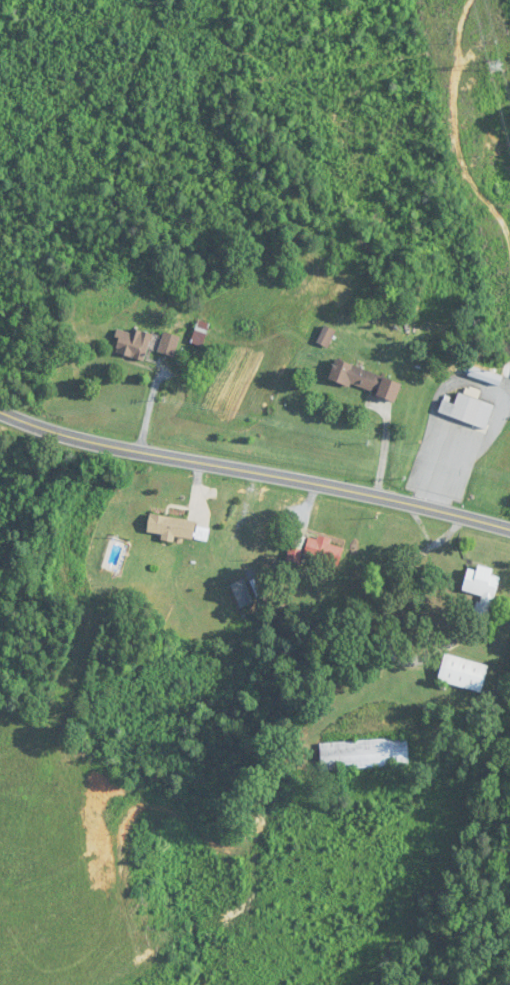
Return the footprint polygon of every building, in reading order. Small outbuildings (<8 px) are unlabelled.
[(201,345),(209,325),(199,321),(191,341),(201,345)] [(317,342),(327,347),(335,332),(325,326),(317,342)] [(145,362),(153,336),(120,327),(112,352),(145,362)] [(180,338),(164,332),(157,351),(172,357),(180,338)] [(395,402),(401,382),(334,361),(328,381),(395,402)] [(468,376),(499,386),(502,378),(471,367),(468,376)] [(438,412),(485,431),(494,406),(458,392),(454,404),(442,400),(438,412)] [(192,541),(195,521),(149,515),(146,535),(192,541)] [(286,560),(297,563),(305,540),(294,536),(286,560)] [(337,566),(343,546),(310,536),(304,556),(337,566)] [(467,569),(461,591),(482,597),(479,606),(491,609),(500,578),(491,576),(493,570),(478,566),(476,572),(467,569)] [(481,693),(488,666),(444,654),(437,682),(481,693)] [(319,743),(321,771),(408,767),(407,739),(319,743)]
